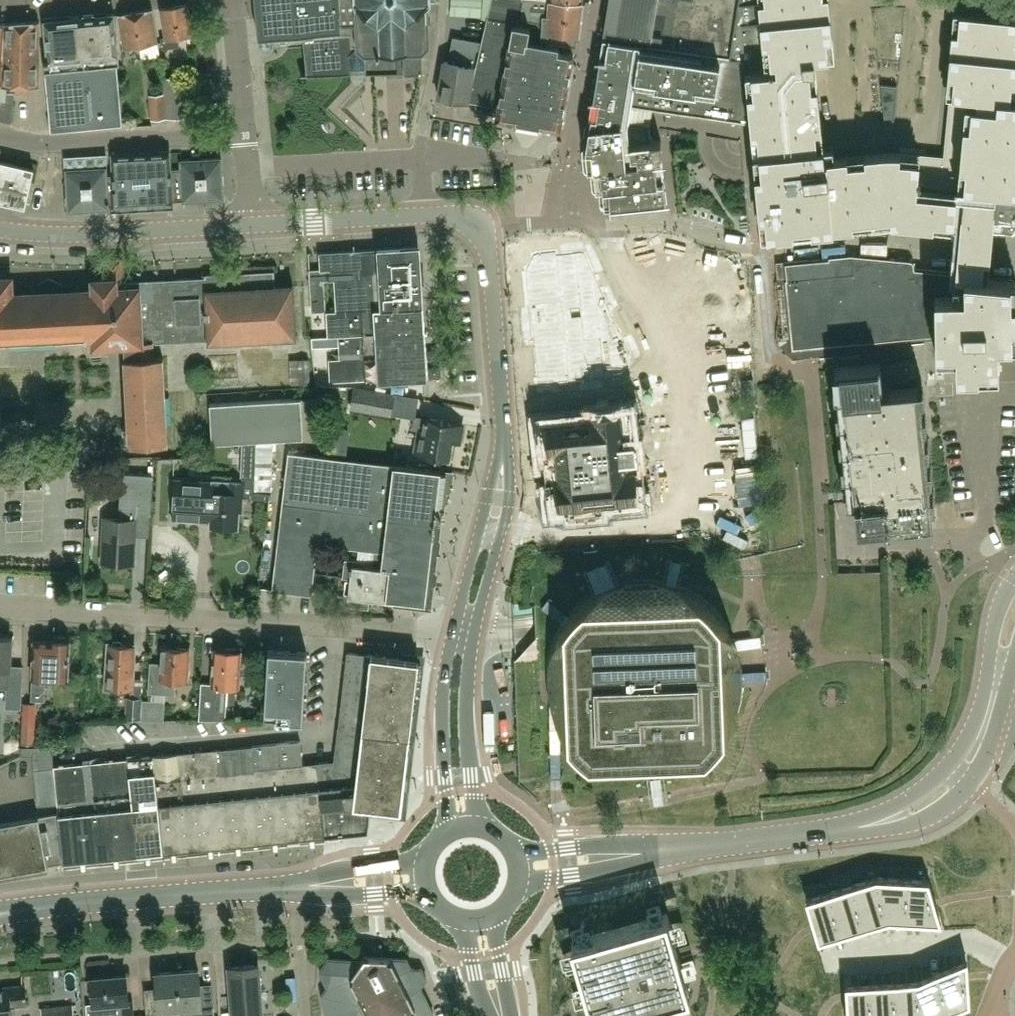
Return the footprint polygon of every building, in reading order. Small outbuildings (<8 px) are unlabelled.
[(303,32),(307,73),(301,73),(301,75),(351,72),(351,67),(357,67),(351,0),(255,0),(259,37),(262,36),(303,32)] [(357,67),(366,66),(366,72),(423,69),(423,50),(430,42),(428,2),(429,2),(429,0),(439,0),(351,0),(357,67)] [(520,19),(523,0),(491,0),(480,46),(476,74),(503,79),(535,84),(528,123),(560,129),(574,54),(525,46),(526,41),(528,41),(531,22),(531,21),(520,19)] [(531,22),(536,23),(542,28),(542,42),(576,48),(579,25),(581,2),(554,0),(523,0),(520,19),(531,21),(531,22)] [(807,147),(823,146),(823,145),(823,137),(815,58),(835,56),(829,0),(737,0),(733,21),(729,51),(728,56),(603,37),(593,99),(592,108),(589,127),(628,123),(629,114),(631,105),(632,105),(751,124),(753,144),(754,152),(807,147)] [(733,21),(737,0),(609,0),(609,2),(607,2),(606,15),(607,15),(605,31),(729,51),(733,21)] [(192,33),(187,4),(162,8),(167,37),(161,37),(163,48),(177,46),(175,36),(192,33)] [(153,10),(153,9),(119,15),(125,49),(158,43),(153,11),(153,10)] [(908,60),(906,11),(881,12),(883,61),(908,60)] [(114,13),(91,16),(45,20),(49,59),(44,60),(52,131),(123,124),(117,65),(120,65),(114,13)] [(807,147),(754,152),(761,234),(892,221),(960,227),(958,248),(956,271),(965,272),(966,265),(989,267),(991,250),(992,230),(1013,232),(1014,231),(1014,19),(954,13),(946,95),(950,96),(944,155),(899,151),(886,151),(835,156),(833,144),(823,145),(823,146),(807,147)] [(6,21),(4,65),(3,86),(40,87),(40,22),(6,21)] [(441,80),(439,96),(456,99),(468,101),(478,43),(467,41),(454,38),(450,62),(445,61),(441,80)] [(471,102),(498,106),(503,79),(476,74),(471,102)] [(163,78),(166,119),(191,116),(189,76),(163,78)] [(503,79),(498,106),(496,118),(528,123),(535,84),(503,79)] [(151,120),(166,119),(164,94),(149,95),(151,120)] [(12,122),(14,102),(0,100),(0,120),(12,122)] [(605,208),(666,201),(661,152),(662,152),(661,140),(650,141),(650,126),(628,123),(589,127),(586,148),(588,169),(594,168),(596,189),(603,188),(605,208)] [(69,210),(70,210),(110,208),(109,204),(113,204),(113,210),(174,207),(173,200),(183,200),(183,201),(224,199),(222,158),(181,161),(181,168),(171,169),(170,152),(113,155),(115,189),(108,190),(107,168),(66,170),(69,210)] [(34,168),(0,160),(0,201),(26,206),(34,168)] [(326,312),(328,336),(330,336),(339,336),(340,359),(329,359),(331,381),(366,379),(366,384),(428,380),(428,379),(421,270),(418,271),(416,247),(401,248),(319,253),(321,280),(309,281),(311,311),(326,310),(325,281),(335,280),(337,311),(326,312)] [(533,252),(523,274),(526,306),(529,305),(533,341),(530,341),(531,343),(533,343),(536,377),(534,378),(535,385),(559,382),(559,385),(569,384),(569,382),(622,377),(635,361),(620,328),(619,328),(585,251),(558,253),(558,249),(533,252)] [(786,261),(778,272),(785,355),(816,351),(830,350),(839,349),(914,340),(912,317),(918,317),(915,277),(916,277),(914,267),(914,264),(913,262),(910,260),(852,255),(850,255),(829,257),(806,259),(786,261)] [(108,264),(108,280),(95,281),(95,291),(11,295),(10,279),(0,280),(0,342),(95,337),(95,345),(125,344),(126,359),(125,359),(130,445),(168,443),(163,357),(154,357),(153,341),(209,338),(209,342),(296,338),(293,285),(292,285),(292,286),(276,287),(275,270),(206,274),(206,278),(162,280),(162,281),(122,283),(121,263),(108,264)] [(936,344),(963,343),(998,343),(1014,342),(1014,280),(988,277),(989,267),(966,265),(965,272),(956,271),(914,267),(916,277),(915,277),(918,317),(912,317),(914,340),(936,338),(936,344)] [(328,336),(312,337),(313,347),(330,346),(330,336),(328,336)] [(998,343),(963,343),(936,344),(936,356),(956,355),(957,374),(999,373),(998,343)] [(299,358),(300,383),(311,383),(310,358),(299,358)] [(930,519),(933,519),(924,438),(914,358),(837,367),(853,502),(858,501),(860,525),(890,521),(890,524),(930,519)] [(391,415),(395,394),(355,386),(351,408),(391,415)] [(301,399),(210,404),(213,443),(257,441),(275,440),(303,438),(301,399)] [(592,416),(537,421),(541,464),(556,463),(557,475),(554,476),(556,491),(549,492),(551,515),(639,506),(635,458),(638,458),(637,443),(637,442),(636,441),(635,440),(634,440),(633,440),(630,408),(591,412),(592,416)] [(460,443),(463,424),(426,417),(425,419),(415,417),(413,428),(420,429),(415,453),(450,459),(451,458),(449,458),(452,442),(460,443)] [(257,441),(255,490),(272,491),(275,440),(257,441)] [(332,441),(331,453),(346,455),(348,443),(332,441)] [(282,504),(277,553),(316,558),(318,544),(399,553),(400,549),(429,553),(433,521),(434,521),(435,519),(441,515),(442,515),(442,514),(443,514),(447,473),(441,472),(441,470),(288,452),(282,504)] [(150,515),(152,475),(121,473),(119,507),(120,508),(119,519),(104,518),(101,562),(134,564),(137,514),(150,515)] [(241,511),(242,497),(254,498),(255,478),(244,477),(243,483),(213,481),(177,479),(174,519),(212,521),(212,526),(238,528),(239,511),(241,511)] [(277,553),(273,591),(312,595),(318,544),(359,549),(358,560),(345,559),(343,577),(350,577),(348,596),(351,596),(350,605),(368,607),(369,598),(394,601),(394,597),(424,600),(429,556),(429,553),(400,549),(399,553),(318,544),(316,558),(277,553)] [(741,694),(741,688),(742,683),(742,677),(742,672),(741,666),(740,661),(739,656),(738,650),(736,645),(734,640),(731,635),(729,630),(726,626),(723,621),(719,617),(716,613),(712,609),(708,605),(704,602),(699,599),(694,596),(690,593),(685,591),(680,588),(674,587),(669,585),(664,584),(658,583),(653,582),(647,582),(642,582),(636,582),(631,583),(626,584),(620,585),(615,587),(610,589),(605,591),(600,593),(595,596),(590,599),(586,602),(582,605),(578,609),(574,613),(570,617),(567,621),(564,626),(561,631),(558,635),(556,640),(554,645),(552,651),(550,656),(549,661),(548,667),(548,672),(548,678),(548,683),(548,689),(549,694),(550,699),(551,705),(553,710),(555,715),(557,720),(559,725),(562,730),(565,734),(568,739),(572,743),(576,747),(580,751),(584,754),(588,758),(593,761),(598,764),(602,766),(607,768),(613,770),(618,772),(623,773),(629,774),(634,775),(639,776),(645,776),(650,776),(656,775),(661,774),(667,773),(672,772),(677,770),(682,768),(687,766),(692,763),(697,761),(702,757),(706,754),(710,751),(714,747),(718,743),(721,739),(725,734),(728,730),(730,725),(733,720),(735,715),(737,710),(738,704),(740,699),(741,694)] [(55,636),(55,640),(52,640),(52,642),(34,641),(33,677),(32,700),(44,701),(45,677),(69,678),(71,641),(67,641),(68,637),(55,636)] [(23,666),(11,666),(12,638),(0,637),(0,687),(7,687),(6,707),(21,708),(23,666)] [(115,641),(112,643),(109,643),(107,675),(107,676),(107,688),(131,689),(132,677),(133,677),(135,645),(123,644),(121,641),(115,641)] [(189,679),(190,671),(188,670),(189,649),(162,647),(161,664),(151,663),(150,692),(174,693),(175,681),(187,682),(187,679),(189,679)] [(237,652),(237,649),(226,648),(226,651),(214,650),(212,684),(202,683),(199,719),(226,720),(228,686),(239,687),(241,652),(237,652)] [(287,669),(306,670),(307,653),(269,651),(268,668),(287,669)] [(413,659),(347,651),(334,761),(369,806),(396,809),(413,659)] [(287,669),(268,668),(266,693),(285,695),(287,669)] [(285,695),(304,696),(306,670),(287,669),(285,695)] [(285,695),(266,693),(265,719),(266,719),(284,720),(285,695)] [(302,721),(303,721),(304,696),(285,695),(284,720),(302,721)] [(142,698),(141,698),(131,697),(127,697),(125,719),(141,720),(142,700),(142,698)] [(165,701),(142,700),(141,720),(164,721),(165,701)] [(24,702),(22,742),(35,743),(36,703),(24,702)] [(334,761),(303,764),(300,741),(253,746),(216,750),(216,749),(53,766),(51,746),(21,747),(21,755),(32,754),(38,805),(57,803),(59,813),(0,824),(0,871),(32,866),(32,869),(47,867),(47,864),(62,861),(62,857),(323,830),(324,834),(367,829),(369,806),(334,761)] [(889,919),(885,908),(876,878),(853,885),(861,911),(866,926),(889,919)] [(876,878),(885,908),(889,919),(914,920),(911,909),(901,879),(876,878)] [(914,920),(941,922),(937,908),(936,905),(935,902),(929,880),(901,879),(911,909),(914,920)] [(861,911),(853,885),(830,892),(838,918),(843,933),(866,926),(861,911)] [(843,933),(838,918),(830,892),(806,899),(814,925),(815,928),(816,931),(819,940),(843,933)] [(572,942),(588,995),(589,1000),(594,1015),(612,1015),(618,1014),(621,1013),(641,1007),(644,1007),(663,1001),(666,1000),(686,994),(690,993),(684,973),(678,950),(667,914),(618,928),(572,942)] [(434,1015),(421,987),(426,979),(422,969),(411,968),(407,959),(365,956),(361,961),(328,959),(320,971),(327,987),(322,995),(326,1015),(433,1015),(434,1015)] [(942,970),(943,981),(945,1013),(970,1002),(968,980),(968,975),(968,972),(967,959),(942,970)] [(259,965),(230,967),(233,1015),(262,1015),(259,965)] [(178,972),(181,1009),(181,1015),(214,1015),(211,985),(200,986),(199,970),(178,972)] [(945,1013),(943,981),(942,970),(919,980),(919,991),(921,1015),(938,1015),(945,1013)] [(178,972),(156,973),(158,989),(146,990),(148,1015),(152,1015),(161,1015),(160,1010),(181,1009),(178,972)] [(132,1000),(128,1000),(126,975),(90,978),(92,1003),(87,1003),(88,1015),(134,1015),(132,1000)] [(919,991),(919,980),(895,981),(896,997),(897,1015),(921,1015),(919,991)] [(872,998),(873,1015),(897,1015),(896,997),(895,981),(871,982),(872,998)] [(872,998),(871,982),(846,984),(847,996),(847,1000),(848,1015),(873,1015),(872,998)] [(27,1005),(25,985),(3,987),(4,992),(0,992),(0,1015),(12,1015),(11,1006),(27,1005)] [(41,1008),(42,1015),(74,1015),(73,1005),(41,1008)]
